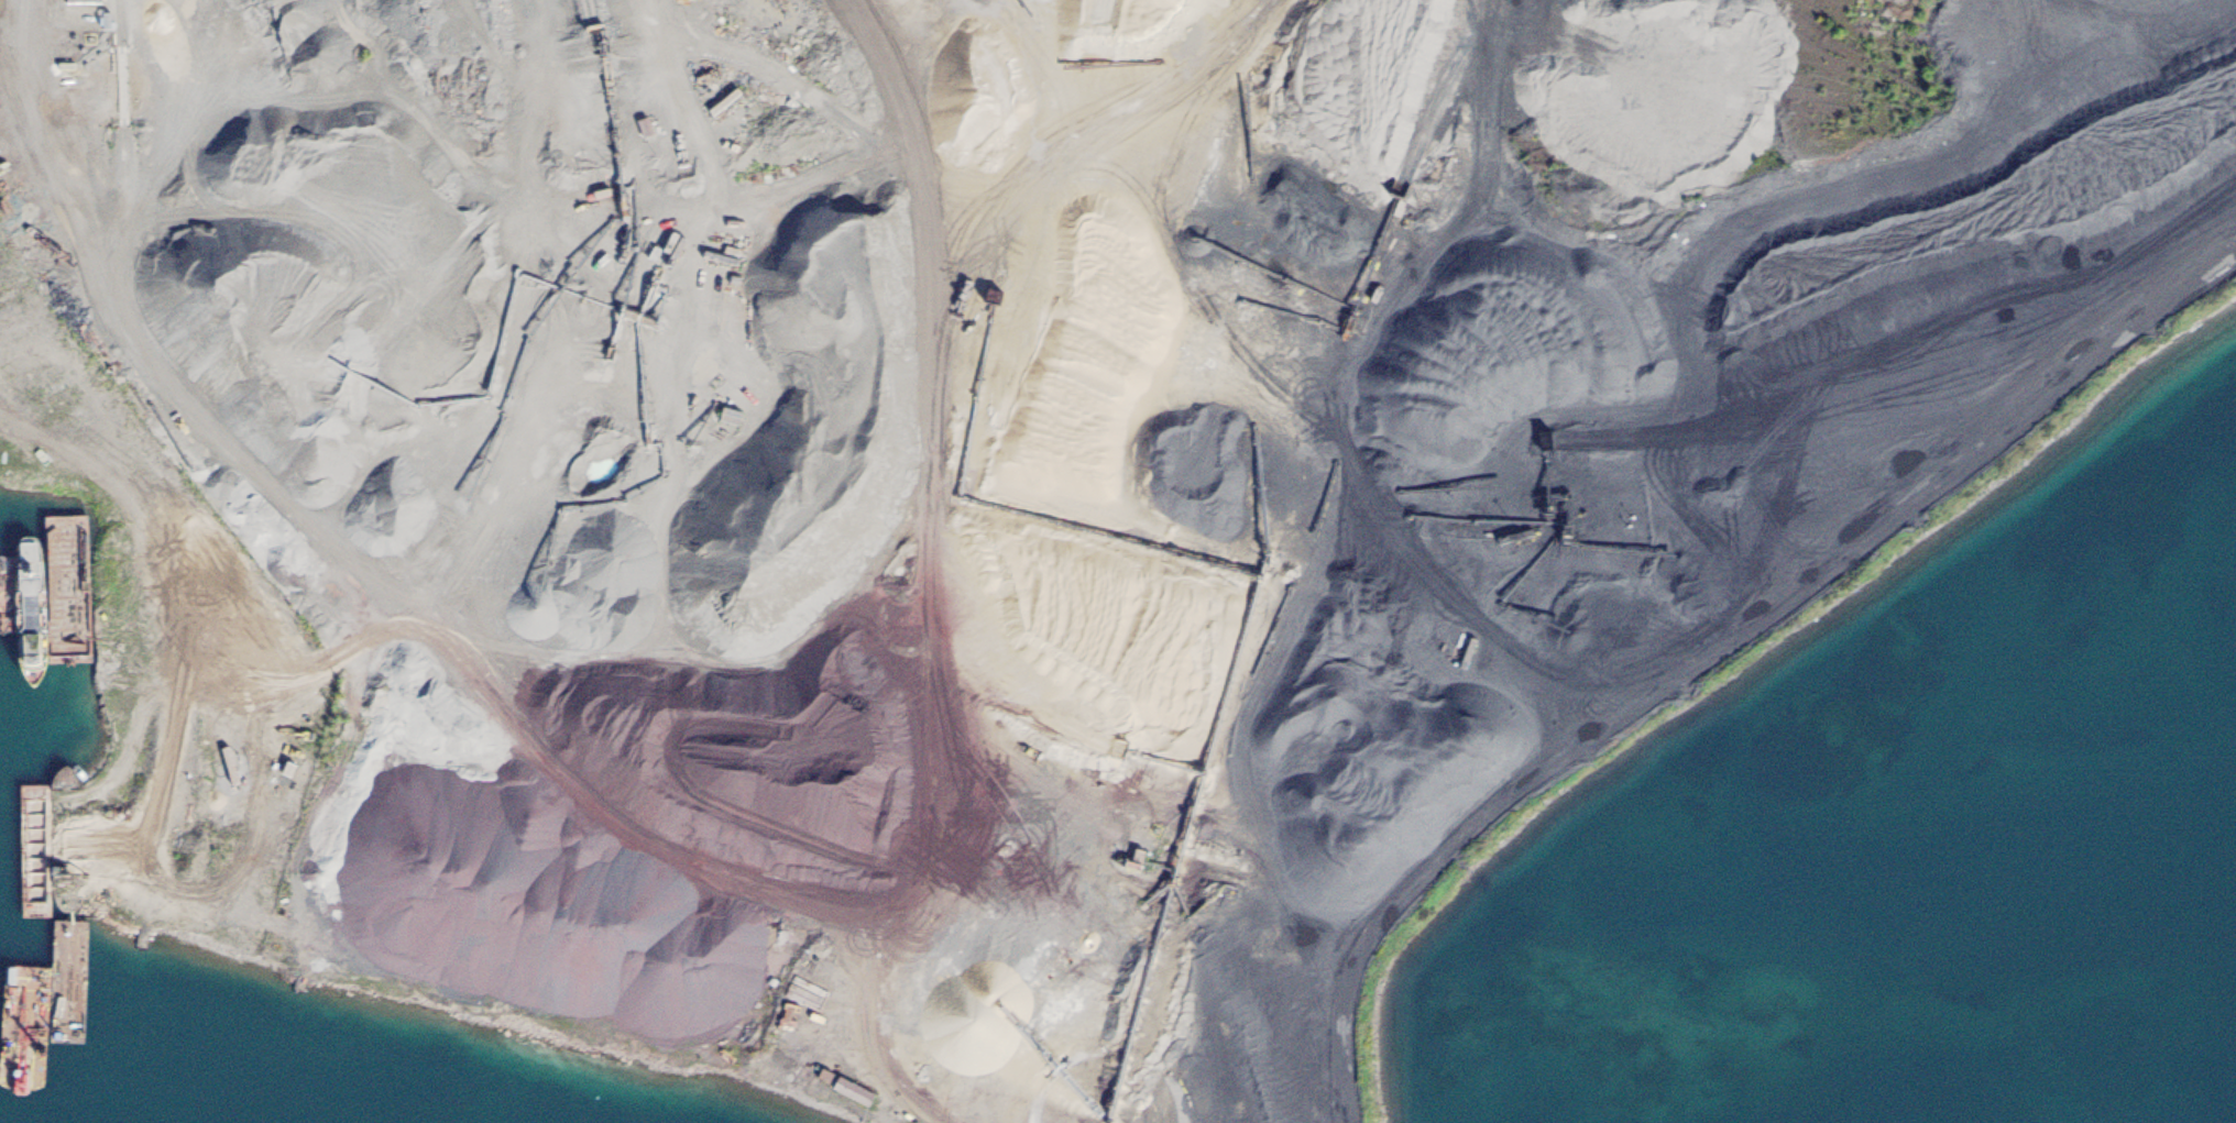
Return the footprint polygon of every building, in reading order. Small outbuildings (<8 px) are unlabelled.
[(19,575),(51,574),(52,654),(98,653),(96,505),(51,506),(51,498),(18,498),(19,575)] [(22,847),(23,797),(56,798),(59,669),(0,668),(0,847),(22,847)]
